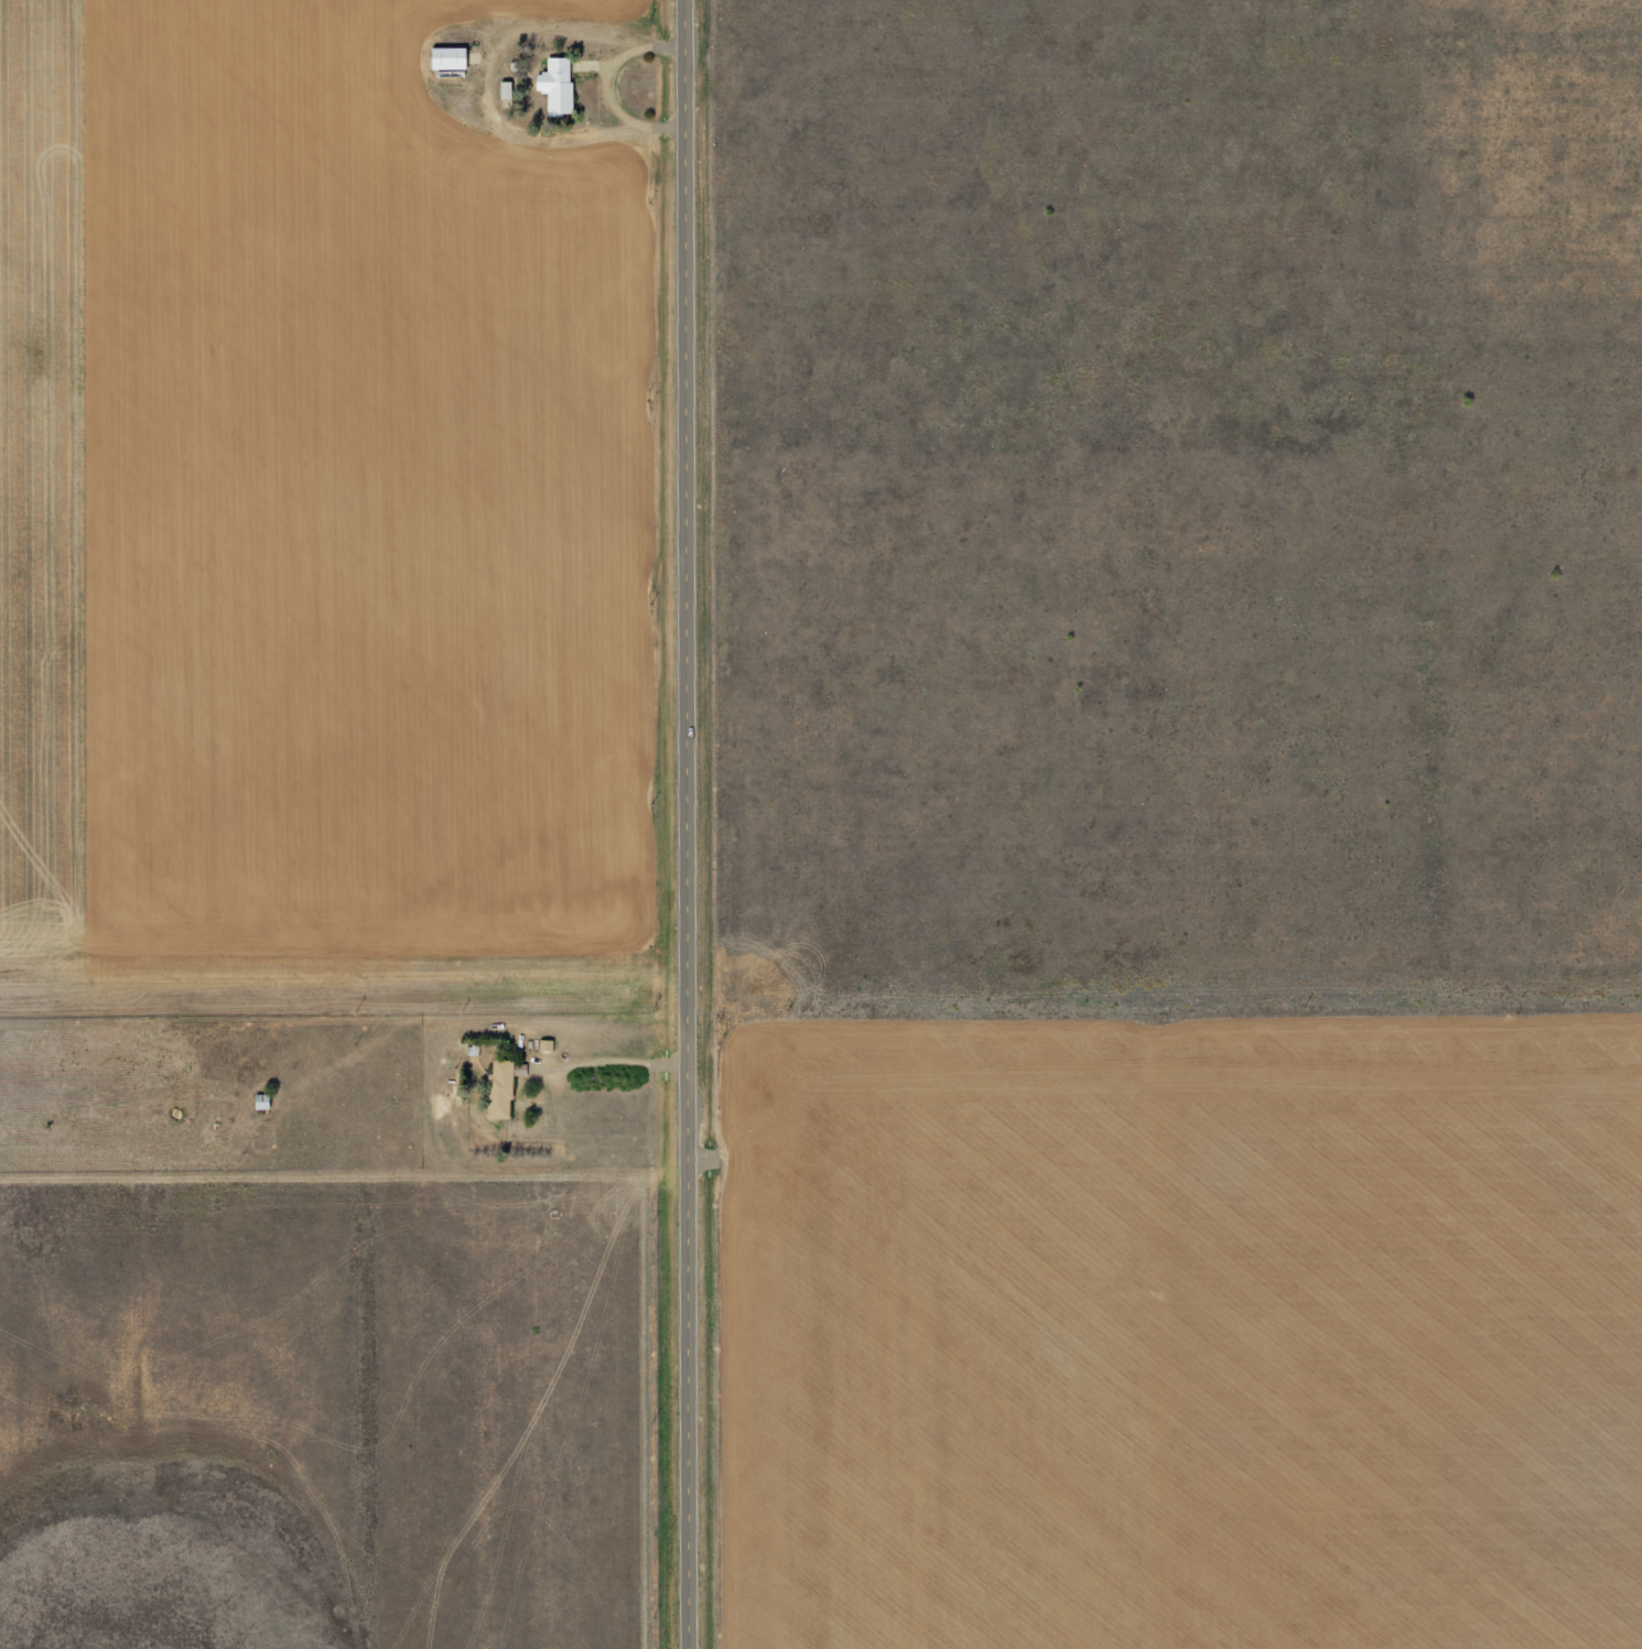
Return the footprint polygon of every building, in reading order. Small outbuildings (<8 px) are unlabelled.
[(461,70),(461,48),(425,48),(425,71),(461,70)] [(531,93),(543,93),(543,117),(568,117),(568,57),(543,57),(543,72),(531,72),(531,93)] [(483,1119),(507,1119),(507,1076),(523,1076),(523,1061),(483,1061),(483,1119)] [(263,1110),(263,1097),(251,1097),(251,1110),(263,1110)]
